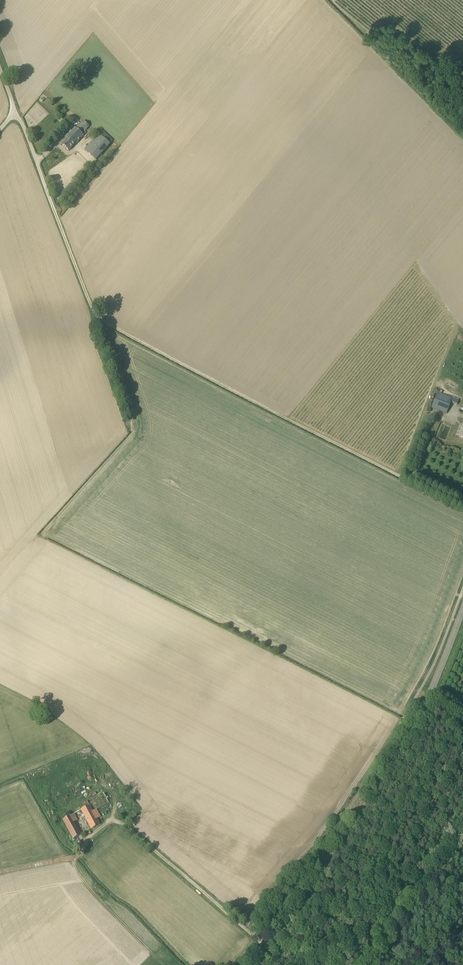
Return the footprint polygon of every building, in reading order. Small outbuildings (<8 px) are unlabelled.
[(68,135),(67,135),(65,137),(66,139),(61,144),(69,151),(75,144),(76,145),(84,136),(83,135),(86,132),(85,131),(89,126),(84,122),(83,121),(76,128),(75,127),(68,135)] [(85,149),(86,151),(96,160),(110,145),(109,144),(113,139),(104,132),(102,130),(85,149)] [(452,398),(441,394),(437,392),(431,408),(446,414),(451,403),(452,398)] [(97,810),(106,804),(109,803),(103,792),(87,800),(89,805),(89,806),(92,812),(97,810)] [(100,817),(97,810),(92,812),(89,806),(82,810),(92,829),(100,825),(97,819),(100,817)] [(79,830),(75,822),(78,820),(74,814),(63,820),(73,839),(81,834),(79,830)]
